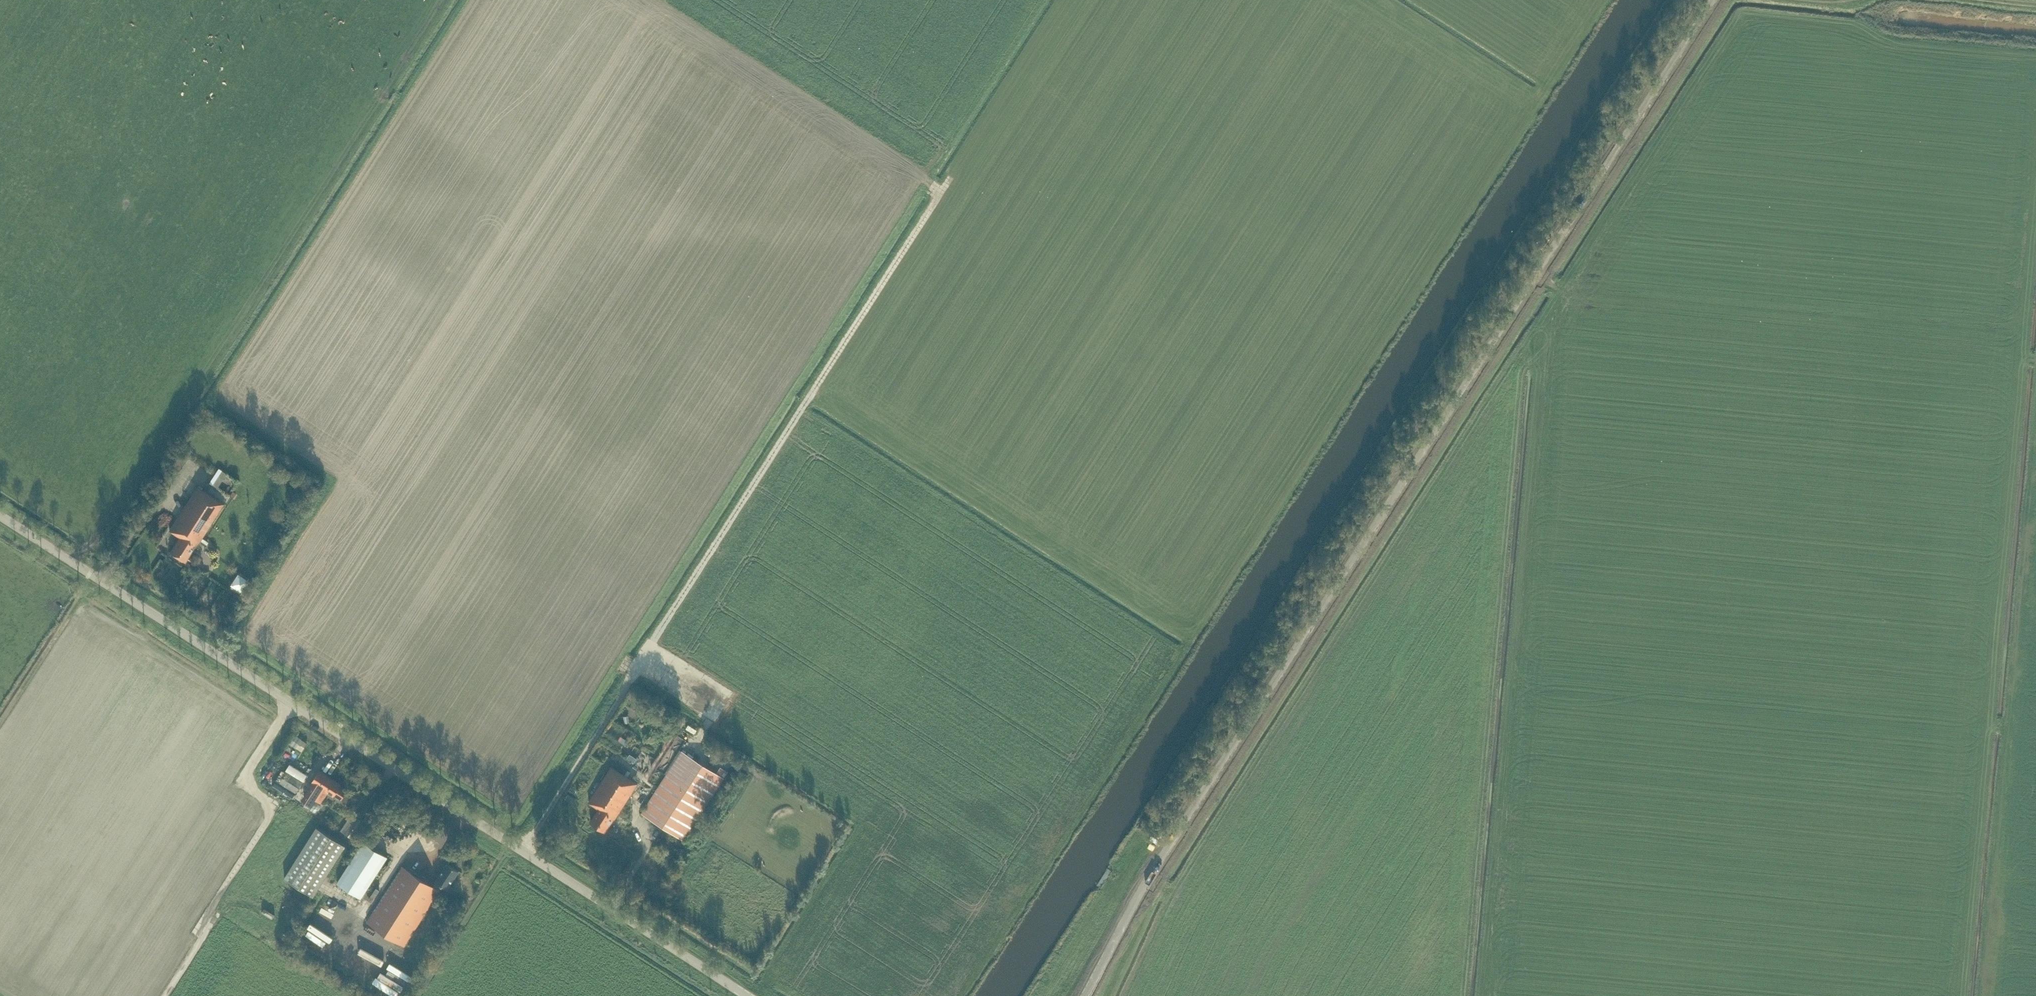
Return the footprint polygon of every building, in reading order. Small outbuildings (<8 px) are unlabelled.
[(219,468),(209,483),(217,488),(227,474),(219,468)] [(196,546),(224,503),(197,486),(170,531),(180,537),(171,553),(184,562),(194,546),(196,546)] [(240,572),(231,587),(240,593),(249,579),(240,572)] [(294,734),(289,743),(295,747),(296,746),(300,749),(305,742),(301,739),(301,738),(294,734)] [(288,746),(285,752),(290,755),(293,750),(288,746)] [(681,751),(641,813),(685,841),(724,778),(681,751)] [(627,758),(633,762),(636,758),(630,754),(627,758)] [(590,822),(605,831),(638,782),(612,766),(589,802),(599,809),(590,822)] [(316,799),(331,777),(320,770),(313,782),(315,784),(304,801),(312,805),(313,804),(316,799)] [(302,781),(287,772),(286,771),(279,783),(295,793),(302,781)] [(316,799),(321,803),(328,793),(334,797),(335,795),(341,799),(347,790),(341,786),(342,785),(331,777),(316,799)] [(366,823),(377,806),(368,801),(364,806),(367,808),(363,813),(361,811),(357,817),(358,818),(348,835),(353,839),(364,821),(366,823)] [(313,804),(312,805),(310,808),(318,814),(321,809),(313,804)] [(317,827),(284,877),(314,896),(346,845),(317,827)] [(337,882),(361,898),(388,857),(364,841),(337,882)] [(447,889),(459,871),(449,863),(437,882),(434,886),(403,866),(367,922),(404,946),(440,890),(439,889),(443,886),(447,889)] [(356,968),(362,975),(370,969),(364,961),(356,968)] [(377,981),(387,975),(383,968),(372,974),(377,981)]
